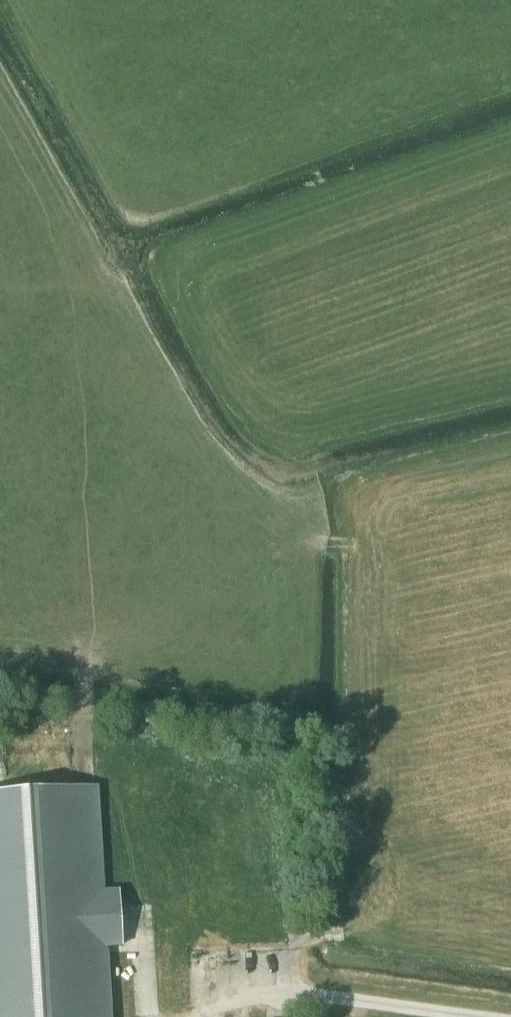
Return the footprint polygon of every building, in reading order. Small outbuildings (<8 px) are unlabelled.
[(0,792),(0,1016),(109,1016),(105,946),(122,945),(119,890),(102,891),(96,786),(0,792)]
